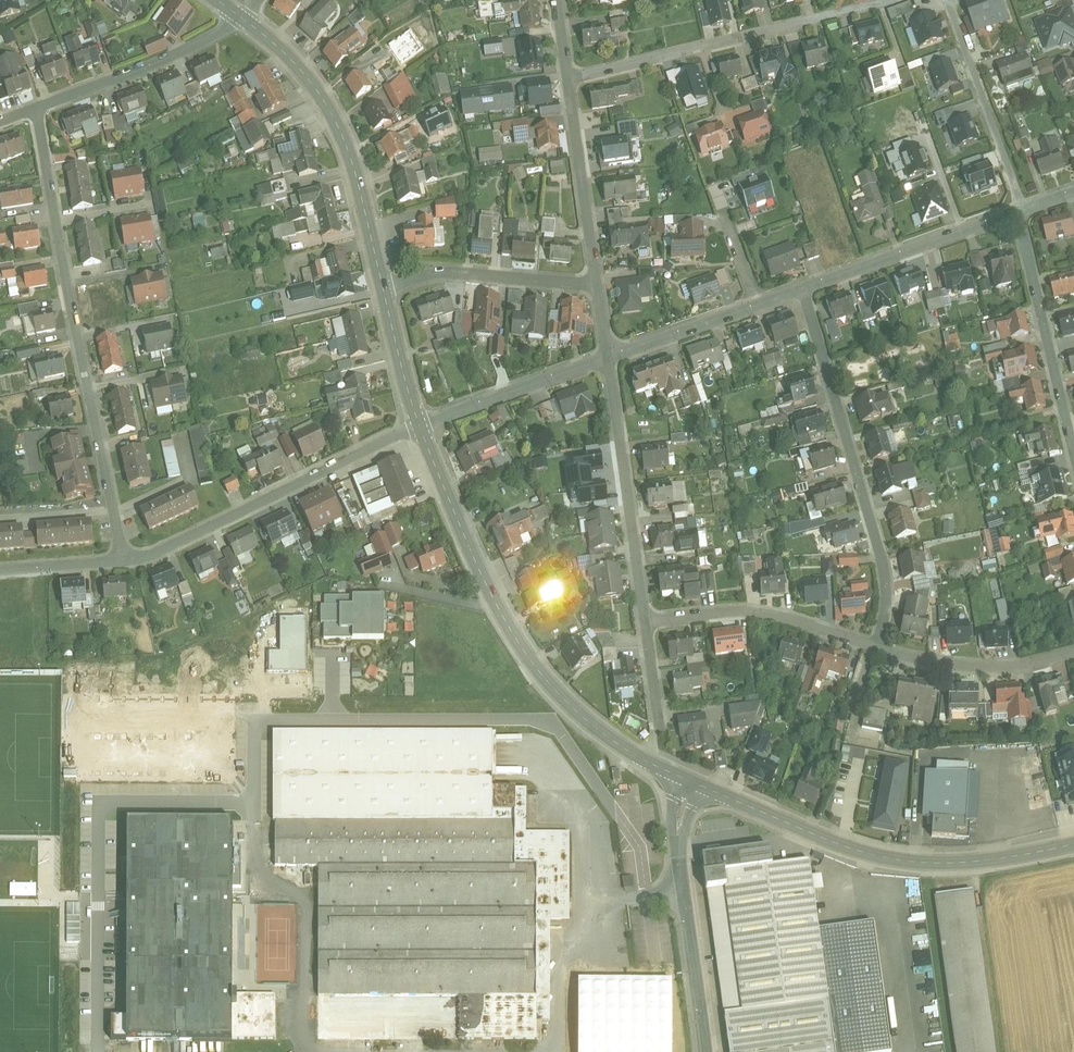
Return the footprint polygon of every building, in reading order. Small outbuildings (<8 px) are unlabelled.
[(1,17),(19,12),(16,0),(0,0),(0,14),(1,17)] [(107,1),(114,6),(112,9),(122,16),(123,15),(129,6),(130,6),(131,4),(134,0),(108,0),(107,1)] [(274,8),(290,20),(300,5),(293,0),(279,0),(274,8)] [(300,5),(306,11),(311,6),(314,3),(315,2),(314,0),(305,0),(300,5)] [(314,3),(311,6),(317,12),(326,2),(326,3),(329,0),(317,0),(314,3)] [(496,1),(498,10),(503,10),(503,7),(516,5),(515,0),(505,0),(496,1)] [(713,27),(730,23),(725,4),(725,0),(707,0),(713,27)] [(745,17),(764,12),(761,0),(741,0),(745,17)] [(974,10),(977,17),(974,19),(978,30),(992,24),(993,27),(1009,21),(1001,0),(1000,0),(974,10)] [(317,12),(313,16),(312,16),(300,29),(315,43),(327,30),(321,24),(334,10),(326,3),(326,2),(317,12)] [(536,2),(519,4),(521,15),(514,16),(516,30),(523,29),(523,31),(534,29),(534,26),(540,25),(536,2)] [(181,8),(174,3),(160,22),(170,29),(168,32),(176,37),(193,13),(183,6),(181,8)] [(891,21),(905,17),(907,23),(917,20),(911,3),(888,11),(891,21)] [(142,12),(131,4),(130,6),(129,6),(123,15),(127,18),(131,12),(139,17),(140,15),(141,16),(142,15),(141,14),(142,12)] [(516,5),(503,7),(503,10),(504,18),(514,16),(521,15),(519,4),(516,5)] [(1060,45),(1062,48),(1073,43),(1073,20),(1070,10),(1063,12),(1063,10),(1049,16),(1050,18),(1037,23),(1048,50),(1060,45)] [(359,11),(348,20),(354,28),(365,19),(359,11)] [(622,11),(609,13),(610,20),(623,18),(622,11)] [(707,13),(700,15),(703,29),(710,27),(707,13)] [(944,42),(934,14),(909,23),(919,51),(944,42)] [(623,18),(610,20),(612,29),(625,27),(623,18)] [(974,19),(965,22),(970,38),(980,34),(978,30),(974,19)] [(94,22),(86,25),(91,39),(99,36),(94,22)] [(877,23),(855,28),(860,47),(882,42),(877,23)] [(602,27),(581,30),(583,48),(604,45),(605,53),(619,51),(617,39),(610,40),(609,35),(603,36),(602,27)] [(345,34),(335,42),(337,44),(324,54),(336,70),(349,59),(348,57),(357,50),(354,46),(360,41),(353,31),(346,36),(345,34)] [(426,50),(414,31),(387,49),(399,68),(426,50)] [(8,44),(17,40),(13,32),(4,36),(8,44)] [(162,38),(144,46),(149,56),(167,48),(162,38)] [(94,46),(81,50),(77,40),(67,43),(77,71),(87,67),(88,69),(100,64),(94,46)] [(501,41),(482,44),(485,59),(503,56),(501,41)] [(53,42),(41,46),(44,55),(57,51),(53,42)] [(541,42),(518,45),(522,73),(545,69),(541,42)] [(811,48),(803,50),(802,48),(801,48),(803,58),(807,71),(818,68),(817,66),(827,64),(827,67),(829,66),(822,42),(811,45),(811,48)] [(800,44),(788,47),(793,61),(803,58),(801,48),(802,48),(800,44)] [(1030,44),(1017,49),(1020,56),(1032,51),(1030,44)] [(801,89),(797,74),(788,76),(783,52),(758,58),(757,58),(760,71),(761,71),(761,72),(764,82),(764,80),(778,77),(780,89),(793,85),(794,91),(801,89)] [(939,55),(921,61),(925,72),(930,70),(930,69),(943,64),(939,55)] [(17,56),(5,61),(7,66),(0,68),(0,70),(4,80),(3,80),(5,86),(9,97),(30,89),(24,72),(23,72),(17,56)] [(32,56),(25,59),(29,71),(36,68),(32,56)] [(1027,56),(998,66),(1006,89),(1035,79),(1027,56)] [(210,59),(192,68),(191,66),(190,66),(198,82),(200,87),(201,86),(201,85),(218,76),(219,78),(220,77),(210,57),(209,58),(210,59)] [(757,58),(749,60),(754,74),(761,72),(761,71),(760,71),(757,58)] [(60,59),(39,66),(45,84),(66,76),(60,59)] [(737,59),(717,63),(717,65),(720,75),(721,82),(742,77),(737,59)] [(1043,77),(1056,73),(1052,59),(1039,63),(1043,77)] [(891,71),(888,61),(865,70),(874,96),(900,87),(896,75),(894,70),(891,71)] [(943,64),(930,69),(930,70),(938,93),(958,86),(950,62),(943,64)] [(1056,69),(1063,87),(1073,83),(1073,65),(1073,64),(1073,63),(1056,69)] [(398,76),(392,67),(384,72),(390,81),(398,76)] [(671,88),(677,86),(676,81),(686,77),(685,74),(691,72),(689,67),(667,74),(671,88)] [(267,69),(250,78),(253,84),(250,86),(252,91),(256,89),(259,95),(275,87),(267,69)] [(707,98),(698,70),(691,72),(685,74),(686,77),(676,81),(677,86),(682,100),(692,97),(694,103),(707,98)] [(903,94),(914,90),(907,70),(896,75),(900,87),(903,94)] [(177,74),(157,82),(166,103),(186,95),(184,89),(177,74)] [(360,74),(345,84),(356,100),(371,91),(360,74)] [(402,75),(384,88),(396,111),(416,102),(402,75)] [(447,75),(432,79),(437,99),(452,95),(447,75)] [(755,78),(741,83),(745,94),(759,89),(755,78)] [(233,79),(221,86),(226,97),(230,96),(230,95),(239,91),(233,79)] [(639,81),(631,82),(631,84),(627,85),(627,86),(628,86),(629,96),(640,94),(639,81)] [(198,82),(190,86),(196,99),(202,95),(200,90),(201,89),(200,87),(198,82)] [(548,83),(519,87),(520,99),(531,97),(532,107),(551,104),(548,83)] [(0,87),(0,102),(9,98),(9,97),(5,86),(0,87)] [(190,86),(184,89),(186,95),(189,103),(196,99),(190,86)] [(627,86),(590,92),(592,110),(614,107),(613,98),(629,96),(628,86),(627,86)] [(259,95),(258,95),(260,99),(256,101),(263,116),(285,105),(276,87),(259,95)] [(492,102),(487,102),(489,113),(514,109),(511,88),(494,90),(493,93),(494,100),(492,102)] [(239,91),(230,95),(230,96),(235,107),(247,101),(241,90),(239,91)] [(140,92),(127,97),(126,95),(119,98),(125,117),(146,109),(140,92)] [(487,102),(483,103),(481,102),(480,95),(477,93),(461,95),(464,117),(489,113),(487,102)] [(763,100),(751,104),(755,116),(761,113),(762,114),(768,112),(763,100)] [(259,125),(247,101),(235,107),(241,118),(239,119),(245,131),(259,125)] [(390,123),(381,106),(366,113),(375,131),(390,123)] [(92,109),(77,114),(83,131),(98,126),(92,109)] [(420,120),(429,140),(454,129),(445,109),(420,120)] [(541,117),(562,115),(561,109),(540,111),(541,117)] [(953,109),(935,115),(940,128),(948,126),(957,122),(953,109)] [(288,112),(271,120),(274,127),(291,119),(288,112)] [(755,116),(738,122),(743,135),(748,134),(750,140),(769,134),(762,114),(761,113),(755,116)] [(77,114),(62,120),(68,137),(83,131),(77,114)] [(118,115),(112,118),(114,130),(115,132),(123,129),(118,115)] [(112,117),(102,118),(105,132),(114,130),(112,118),(112,117)] [(956,150),(979,142),(971,117),(957,122),(948,126),(956,150)] [(528,120),(513,122),(514,133),(527,131),(529,131),(528,120)] [(636,121),(617,124),(619,139),(630,138),(630,142),(639,141),(636,121)] [(513,122),(501,124),(503,135),(514,134),(514,133),(513,122)] [(676,124),(667,130),(672,138),(681,133),(676,124)] [(696,124),(686,128),(689,137),(695,135),(700,133),(696,124)] [(259,125),(245,131),(254,150),(264,146),(262,143),(266,141),(267,140),(268,139),(268,138),(265,131),(262,132),(259,125)] [(700,133),(695,135),(702,156),(728,146),(727,145),(724,135),(720,126),(700,133)] [(529,131),(527,131),(528,142),(538,141),(540,151),(558,148),(555,127),(529,131)] [(415,129),(408,132),(413,143),(420,140),(415,129)] [(114,130),(105,132),(107,145),(116,143),(115,132),(114,130)] [(527,131),(514,133),(514,134),(516,144),(528,143),(528,142),(527,131)] [(408,132),(376,146),(381,157),(386,154),(390,162),(394,161),(396,166),(407,161),(405,156),(406,155),(403,147),(413,143),(408,132)] [(730,133),(724,135),(727,145),(734,143),(731,135),(730,133)] [(735,144),(740,142),(737,133),(731,135),(734,143),(735,144)] [(308,134),(290,138),(293,150),(288,151),(279,153),(281,161),(295,158),(312,154),(313,154),(308,134)] [(18,136),(0,142),(0,157),(2,162),(25,154),(18,136)] [(619,139),(599,142),(600,149),(598,149),(601,168),(603,168),(634,163),(630,142),(630,138),(619,139)] [(1028,138),(1019,141),(1024,152),(1032,149),(1028,138)] [(1051,139),(1041,142),(1046,155),(1055,152),(1051,139)] [(285,140),(273,142),(275,153),(279,153),(288,151),(285,140)] [(639,141),(630,142),(634,163),(638,163),(642,162),(639,141)] [(226,162),(239,156),(235,146),(221,152),(226,162)] [(917,146),(899,153),(908,179),(927,172),(924,166),(928,164),(924,152),(920,154),(917,146)] [(89,148),(76,153),(79,160),(92,158),(89,148)] [(497,150),(479,152),(481,163),(499,161),(497,150)] [(1046,155),(1036,158),(1042,176),(1064,168),(1058,151),(1055,152),(1046,155)] [(312,154),(295,158),(300,177),(317,173),(312,154)] [(100,157),(88,159),(89,165),(101,163),(100,157)] [(433,157),(421,162),(424,173),(425,173),(428,184),(437,182),(434,170),(436,170),(433,157)] [(980,157),(961,163),(964,171),(983,164),(980,157)] [(191,159),(177,165),(181,173),(195,167),(191,159)] [(563,162),(551,163),(553,175),(565,174),(563,162)] [(634,163),(603,168),(605,182),(640,177),(638,163),(634,163)] [(983,164),(964,171),(973,196),(980,193),(980,194),(989,191),(989,190),(996,188),(987,163),(983,164)] [(86,165),(66,168),(66,169),(67,169),(74,210),(73,210),(73,211),(93,207),(93,206),(92,207),(85,166),(86,165)] [(523,168),(513,172),(518,183),(527,178),(523,168)] [(140,170),(126,173),(130,197),(144,195),(140,170)] [(878,182),(874,171),(869,173),(873,183),(874,183),(878,182)] [(749,172),(731,179),(734,189),(738,187),(738,186),(752,181),(749,172)] [(126,173),(111,175),(116,200),(130,197),(126,173)] [(867,200),(852,205),(855,213),(853,214),(854,215),(856,215),(859,223),(874,218),(874,216),(883,213),(884,214),(885,214),(883,208),(874,183),(873,183),(869,173),(859,176),(867,200)] [(414,175),(394,180),(400,204),(420,199),(414,175)] [(752,181),(738,186),(738,187),(747,210),(756,207),(757,208),(766,205),(765,204),(775,200),(766,176),(752,181)] [(634,179),(603,183),(605,201),(624,199),(624,204),(636,202),(634,179)] [(284,181),(271,184),(273,196),(286,193),(287,193),(284,181)] [(922,182),(904,189),(907,197),(913,195),(925,190),(922,182)] [(273,196),(271,184),(257,188),(260,200),(273,196)] [(925,190),(913,195),(923,224),(934,220),(934,218),(944,215),(946,214),(936,186),(925,190)] [(0,193),(0,199),(2,210),(33,205),(31,188),(0,193)] [(334,206),(330,188),(312,192),(312,194),(290,199),(293,210),(315,204),(318,218),(335,214),(333,206),(334,206)] [(163,191),(154,192),(160,222),(169,220),(163,191)] [(902,191),(892,195),(895,204),(905,201),(902,191)] [(286,193),(273,196),(275,202),(288,199),(286,193)] [(454,198),(436,204),(437,220),(456,218),(454,198)] [(889,206),(883,208),(885,214),(884,214),(887,222),(893,219),(889,206)] [(620,210),(607,212),(608,221),(622,220),(620,210)] [(304,211),(286,215),(288,225),(306,221),(304,211)] [(340,233),(335,214),(318,218),(306,221),(309,231),(310,236),(321,233),(322,238),(340,233)] [(29,216),(16,219),(17,226),(31,224),(29,216)] [(1061,219),(1060,216),(1053,217),(1054,220),(1044,223),(1049,243),(1059,241),(1066,239),(1073,237),(1073,230),(1071,216),(1061,219)] [(150,217),(135,220),(140,244),(154,242),(150,217)] [(692,217),(673,218),(674,227),(682,227),(682,226),(693,226),(692,217)] [(204,218),(192,221),(195,231),(206,228),(204,218)] [(501,219),(494,218),(493,222),(494,222),(493,234),(500,234),(501,219)] [(420,226),(418,228),(404,229),(405,250),(434,248),(432,227),(431,219),(419,220),(420,226)] [(135,220),(121,222),(125,247),(140,244),(135,220)] [(493,222),(480,220),(479,239),(473,238),(472,255),(491,257),(493,234),(494,222),(493,222)] [(556,221),(543,220),(541,235),(545,235),(554,236),(556,221)] [(622,220),(608,221),(610,231),(618,230),(618,228),(623,227),(622,220)] [(288,225),(273,229),(276,241),(296,237),(295,234),(309,231),(306,221),(288,225)] [(519,223),(504,221),(501,256),(513,257),(514,240),(517,240),(519,223)] [(663,221),(654,222),(655,234),(664,234),(663,221)] [(229,224),(221,225),(223,235),(231,233),(229,224)] [(94,225),(77,228),(84,267),(100,264),(94,225)] [(693,226),(682,226),(682,227),(682,239),(702,238),(702,225),(693,226)] [(618,230),(610,231),(612,249),(633,246),(634,253),(638,252),(639,257),(649,255),(648,251),(649,251),(648,244),(646,226),(618,230)] [(37,228),(13,232),(16,251),(40,248),(37,228)] [(565,242),(554,241),(554,236),(545,235),(544,249),(551,250),(550,263),(570,265),(572,247),(565,246),(565,242)] [(517,240),(514,240),(513,257),(512,259),(533,261),(536,238),(527,237),(526,241),(517,240)] [(682,239),(671,240),(672,258),(704,257),(705,254),(705,251),(703,248),(703,238),(702,238),(682,239)] [(815,244),(803,248),(808,261),(820,257),(815,244)] [(223,245),(210,248),(213,259),(225,256),(223,245)] [(792,245),(763,255),(771,277),(800,267),(792,245)] [(344,251),(326,255),(327,260),(328,260),(332,278),(349,274),(344,251)] [(978,255),(971,257),(974,269),(981,268),(978,255)] [(1009,256),(997,258),(997,257),(988,259),(993,278),(996,290),(1015,285),(1013,274),(1014,274),(1009,256)] [(0,265),(0,271),(2,271),(14,269),(14,263),(0,265)] [(323,280),(320,267),(311,269),(314,283),(323,280)] [(965,269),(944,273),(944,272),(943,272),(947,292),(948,292),(948,290),(959,288),(961,297),(973,294),(971,286),(966,267),(965,267),(965,269)] [(14,269),(2,271),(3,281),(16,278),(14,269)] [(25,279),(18,281),(21,299),(31,297),(29,289),(47,286),(44,269),(24,272),(25,279)] [(652,270),(638,269),(639,281),(647,280),(647,281),(654,280),(652,270)] [(724,270),(716,273),(717,275),(713,277),(718,289),(730,284),(724,270)] [(916,270),(894,278),(902,297),(910,294),(909,292),(922,287),(923,290),(924,290),(916,270)] [(323,280),(314,283),(316,290),(324,288),(327,300),(337,298),(337,299),(354,295),(349,274),(332,278),(323,280)] [(1051,281),(1055,300),(1062,298),(1068,302),(1072,296),(1073,295),(1073,277),(1073,275),(1051,281)] [(153,277),(140,279),(140,280),(132,282),(135,298),(136,305),(137,306),(166,300),(165,292),(162,276),(153,277)] [(713,277),(687,286),(694,306),(720,296),(718,289),(713,277)] [(639,281),(617,284),(621,314),(640,312),(638,296),(649,294),(647,281),(647,280),(639,281)] [(989,281),(979,283),(981,293),(991,291),(989,281)] [(883,282),(861,290),(866,303),(871,317),(891,310),(888,302),(890,302),(883,282)] [(104,284),(87,287),(94,321),(111,318),(104,284)] [(310,284),(290,288),(294,302),(313,297),(310,284)] [(522,293),(509,292),(508,306),(521,306),(522,293)] [(940,293),(933,295),(937,311),(944,309),(940,293)] [(847,295),(826,303),(833,321),(833,322),(834,321),(835,322),(843,319),(843,318),(854,314),(847,295)] [(933,295),(925,296),(929,313),(937,311),(933,295)] [(449,296),(432,301),(438,321),(455,316),(449,296)] [(498,299),(480,297),(478,316),(476,316),(475,326),(477,326),(476,338),(494,340),(495,327),(499,328),(500,313),(497,313),(498,299)] [(432,301),(418,306),(423,325),(438,321),(432,301)] [(527,301),(525,318),(514,317),(512,336),(544,339),(546,303),(527,301)] [(857,306),(863,324),(872,320),(871,317),(866,303),(857,306)] [(582,306),(562,305),(560,337),(583,339),(584,327),(580,327),(582,306)] [(53,313),(33,316),(37,336),(48,334),(48,337),(55,336),(54,332),(57,332),(53,313)] [(285,313),(273,316),(274,322),(286,319),(285,313)] [(464,313),(456,313),(455,327),(463,327),(464,313)] [(1059,317),(1064,337),(1073,335),(1073,314),(1059,317)] [(358,315),(341,319),(343,330),(335,332),(337,341),(346,339),(363,335),(358,315)] [(789,315),(768,323),(775,344),(797,336),(789,315)] [(1024,316),(1006,320),(1006,321),(1009,331),(1011,340),(1028,336),(1024,316)] [(833,321),(826,324),(831,342),(841,338),(835,322),(834,321),(833,322),(833,321)] [(1006,321),(995,324),(997,334),(1009,331),(1006,321)] [(170,326),(156,329),(161,352),(174,349),(170,326)] [(559,327),(550,326),(549,337),(558,338),(559,327)] [(757,327),(738,334),(737,333),(737,334),(743,351),(763,344),(757,326),(757,327)] [(449,328),(441,330),(444,340),(452,338),(449,328)] [(156,329),(143,331),(148,355),(161,352),(156,329)] [(441,330),(434,332),(437,342),(444,340),(441,330)] [(363,335),(346,339),(350,358),(368,354),(363,335)] [(958,335),(945,338),(948,352),(961,350),(958,335)] [(115,337),(98,340),(105,374),(122,370),(115,337)] [(305,338),(297,339),(299,346),(306,345),(305,338)] [(336,341),(328,343),(331,353),(339,351),(336,341)] [(505,342),(493,341),(492,358),(504,359),(505,342)] [(731,342),(725,343),(729,355),(735,353),(731,342)] [(699,348),(687,352),(694,372),(710,366),(711,367),(712,367),(711,364),(722,360),(723,363),(724,363),(722,357),(717,343),(699,349),(699,348)] [(39,347),(16,352),(18,361),(31,358),(31,357),(41,355),(39,347)] [(258,347),(241,349),(242,361),(260,358),(258,347)] [(778,350),(772,352),(774,361),(775,362),(781,360),(778,350)] [(1001,357),(992,359),(992,362),(995,375),(1005,376),(1006,379),(1017,376),(1017,373),(1019,372),(1019,373),(1036,369),(1032,350),(1001,357)] [(1000,352),(984,356),(986,364),(992,362),(992,359),(1001,357),(1000,352)] [(772,353),(762,356),(764,364),(774,361),(772,353)] [(733,371),(728,355),(722,357),(724,363),(723,363),(726,373),(733,371)] [(54,356),(41,358),(44,379),(65,376),(62,359),(55,360),(54,356)] [(669,358),(633,371),(637,382),(633,383),(637,394),(658,387),(660,392),(666,390),(669,398),(680,394),(676,381),(677,380),(669,358)] [(351,361),(338,364),(340,372),(353,368),(351,361)] [(324,377),(326,387),(343,383),(341,373),(324,377)] [(801,377),(787,381),(793,404),(792,405),(794,405),(794,406),(803,404),(803,403),(804,402),(803,399),(815,396),(809,378),(802,380),(801,377)] [(1006,379),(1005,379),(1006,380),(996,382),(997,389),(1019,383),(1018,377),(1006,380),(1006,379)] [(364,378),(347,382),(348,388),(345,389),(345,388),(342,387),(340,388),(338,389),(338,391),(326,393),(329,406),(338,404),(369,397),(364,378)] [(173,379),(160,382),(160,383),(152,385),(154,397),(156,405),(156,408),(186,403),(185,399),(184,391),(181,379),(173,380),(173,379)] [(903,382),(887,386),(889,394),(905,390),(903,382)] [(1019,383),(997,389),(999,394),(1007,392),(1020,389),(1019,383)] [(1020,389),(1007,392),(1010,402),(1024,399),(1027,412),(1046,408),(1040,384),(1020,389)] [(695,388),(688,390),(693,407),(700,405),(695,388)] [(586,389),(557,399),(563,417),(580,411),(583,419),(579,420),(579,421),(595,416),(592,407),(586,389)] [(46,390),(33,392),(34,400),(48,397),(46,390)] [(127,392),(110,396),(119,434),(135,431),(127,392)] [(266,395),(257,397),(259,407),(268,405),(266,395)] [(154,397),(148,398),(149,407),(156,405),(154,397)] [(369,397),(338,404),(340,414),(347,412),(347,411),(353,409),(356,421),(373,417),(369,397)] [(877,397),(857,403),(857,404),(856,404),(859,413),(860,413),(862,423),(881,417),(882,419),(884,418),(892,415),(887,398),(878,400),(877,397)] [(70,398),(56,401),(56,399),(48,400),(52,420),(46,421),(48,426),(63,423),(62,418),(74,415),(70,398)] [(340,414),(338,404),(329,406),(333,423),(342,421),(340,414)] [(555,417),(550,404),(543,406),(548,420),(555,417)] [(792,405),(768,411),(770,419),(786,415),(795,413),(792,405)] [(810,415),(792,420),(793,422),(790,423),(792,431),(795,430),(797,435),(806,432),(807,436),(815,434),(815,435),(825,432),(819,413),(818,414),(818,415),(810,417),(810,415)] [(499,414),(490,418),(493,423),(502,419),(499,414)] [(770,419),(769,419),(771,426),(788,422),(786,415),(770,419)] [(271,425),(253,434),(259,446),(277,438),(271,425)] [(202,427),(189,430),(198,474),(210,471),(211,471),(202,427)] [(315,427),(295,437),(305,457),(325,447),(315,427)] [(1051,430),(1034,434),(1024,436),(1026,445),(1036,443),(1039,456),(1056,452),(1051,430)] [(79,432),(68,435),(69,440),(53,444),(55,454),(62,452),(64,461),(53,463),(56,474),(61,472),(62,479),(57,480),(58,482),(68,479),(70,488),(64,490),(66,500),(85,495),(86,499),(95,497),(93,489),(91,489),(89,481),(88,481),(87,477),(88,477),(83,454),(81,455),(80,451),(82,450),(80,442),(81,442),(79,432)] [(473,449),(458,456),(466,475),(482,468),(477,457),(496,448),(490,434),(470,443),(473,449)] [(884,434),(866,439),(872,461),(890,456),(884,434)] [(685,435),(670,437),(672,446),(686,444),(685,435)] [(288,437),(280,441),(288,458),(296,454),(288,437)] [(173,440),(162,443),(169,478),(181,475),(173,440)] [(983,442),(971,445),(974,458),(986,455),(983,442)] [(665,447),(648,449),(648,452),(642,453),(644,472),(669,468),(665,447)] [(829,447),(808,454),(804,455),(804,456),(800,457),(805,476),(835,467),(829,447)] [(143,448),(123,453),(127,467),(126,467),(126,468),(127,468),(128,472),(127,472),(127,473),(128,473),(131,487),(151,482),(143,448)] [(802,448),(789,452),(791,459),(800,457),(804,456),(804,455),(802,448)] [(252,455),(241,460),(248,474),(258,469),(262,477),(274,472),(274,471),(282,466),(274,449),(254,459),(252,455)] [(508,453),(491,460),(497,473),(513,466),(508,453)] [(600,453),(582,456),(583,461),(577,461),(578,473),(584,472),(585,473),(603,470),(600,453)] [(723,456),(715,459),(718,467),(727,464),(723,456)] [(380,467),(377,468),(378,469),(353,479),(369,519),(395,509),(396,510),(418,500),(410,482),(414,480),(413,477),(411,474),(408,475),(401,458),(380,467)] [(1042,459),(1029,462),(1032,471),(1044,467),(1042,459)] [(894,469),(876,474),(883,496),(902,490),(900,483),(914,479),(910,467),(895,471),(894,469)] [(1032,471),(1029,471),(1032,480),(1047,477),(1044,467),(1032,471)] [(210,471),(198,474),(200,480),(211,477),(210,471)] [(720,472),(709,473),(710,481),(721,479),(720,472)] [(1047,477),(1032,480),(1032,481),(1038,480),(1042,494),(1038,495),(1040,505),(1067,498),(1061,473),(1047,477)] [(211,477),(200,480),(201,486),(213,483),(211,477)] [(235,479),(224,485),(228,494),(239,488),(235,479)] [(930,487),(929,484),(924,485),(926,490),(927,495),(936,493),(934,486),(930,487)] [(807,485),(794,488),(795,494),(796,496),(809,493),(807,485)] [(670,486),(646,489),(649,508),(673,505),(670,486)] [(832,487),(820,490),(821,493),(811,495),(817,515),(846,506),(841,487),(833,489),(832,487)] [(190,489),(140,513),(149,531),(198,508),(190,489)] [(787,490),(780,492),(781,493),(783,501),(783,502),(790,500),(787,490)] [(926,490),(914,494),(915,499),(927,495),(926,490)] [(328,491),(316,498),(312,500),(312,499),(299,505),(313,534),(323,529),(322,529),(332,524),(332,525),(342,520),(328,491)] [(783,501),(781,493),(772,495),(774,503),(783,501)] [(927,495),(915,499),(918,510),(930,507),(927,495)] [(673,507),(674,515),(687,513),(686,505),(673,507)] [(545,507),(525,516),(529,526),(530,526),(542,521),(542,522),(549,520),(545,507)] [(596,510),(578,512),(579,520),(587,519),(587,518),(598,517),(597,510),(596,510)] [(909,511),(888,517),(888,518),(889,517),(895,539),(895,540),(916,534),(916,533),(915,533),(909,512),(909,511)] [(273,518),(262,524),(272,545),(297,532),(287,512),(274,519),(273,518)] [(687,513),(674,515),(675,521),(688,520),(687,513)] [(598,517),(587,518),(587,519),(590,535),(613,532),(612,527),(613,527),(611,515),(598,517)] [(1045,519),(1037,521),(1041,538),(1057,534),(1058,540),(1073,536),(1073,527),(1071,515),(1055,519),(1054,517),(1045,519)] [(509,517),(489,526),(495,542),(530,527),(530,526),(529,526),(525,516),(511,522),(509,517)] [(1001,517),(987,521),(989,529),(1003,525),(1001,517)] [(825,519),(810,524),(812,532),(827,527),(825,519)] [(688,520),(675,521),(676,529),(682,528),(683,535),(690,534),(688,520)] [(809,522),(789,526),(791,536),(791,537),(812,532),(810,524),(809,522)] [(92,523),(37,527),(38,534),(39,547),(39,548),(93,544),(92,523)] [(955,523),(944,523),(943,534),(954,535),(955,523)] [(385,532),(386,534),(391,548),(406,542),(399,526),(385,532)] [(852,526),(831,532),(837,550),(858,544),(852,526)] [(530,527),(495,542),(502,558),(522,549),(518,539),(532,533),(530,527)] [(0,530),(0,551),(24,549),(23,535),(22,528),(0,530)] [(250,529),(227,540),(232,549),(236,558),(237,557),(259,547),(250,529)] [(673,529),(652,532),(655,550),(664,549),(676,547),(674,536),(673,529)] [(989,531),(995,555),(1001,554),(998,540),(996,529),(989,530),(989,531)] [(757,531),(747,533),(748,540),(749,542),(759,541),(757,531)] [(989,531),(982,533),(988,559),(995,557),(995,555),(989,531)] [(305,532),(298,535),(303,547),(310,544),(305,532)] [(613,532),(590,535),(592,552),(595,552),(615,549),(614,538),(613,538),(613,532)] [(683,535),(674,536),(676,547),(664,549),(665,555),(676,554),(697,551),(699,551),(696,533),(690,534),(683,535)] [(38,534),(23,535),(24,548),(39,547),(38,534)] [(386,534),(372,540),(373,544),(382,541),(386,551),(391,548),(386,534)] [(1010,538),(998,540),(1001,554),(1011,552),(1009,545),(1011,545),(1010,538)] [(382,541),(373,544),(378,556),(368,560),(368,561),(361,564),(365,574),(373,571),(373,573),(392,565),(386,551),(382,541)] [(439,547),(416,556),(424,574),(446,565),(445,563),(448,562),(445,556),(443,557),(439,547)] [(1061,547),(1045,551),(1047,561),(1064,556),(1061,547)] [(699,551),(697,551),(698,560),(716,557),(715,548),(699,551)] [(210,549),(190,559),(198,576),(218,566),(217,564),(210,549)] [(232,549),(223,553),(226,560),(230,567),(232,571),(241,566),(237,557),(236,558),(232,549)] [(615,549),(595,552),(596,559),(604,558),(616,557),(615,549)] [(856,555),(839,556),(839,568),(858,567),(858,566),(857,558),(858,558),(857,557),(856,557),(856,555)] [(919,556),(900,559),(904,580),(923,576),(919,556)] [(1049,566),(1042,568),(1046,580),(1054,578),(1052,566),(1062,564),(1062,562),(1065,562),(1064,556),(1047,561),(1049,566)] [(516,558),(505,562),(509,574),(520,569),(516,558)] [(596,559),(590,560),(592,571),(595,571),(595,570),(606,569),(604,558),(596,559)] [(1062,562),(1062,564),(1067,586),(1073,584),(1073,559),(1065,562),(1062,562)] [(226,560),(217,564),(218,566),(221,572),(222,571),(230,567),(226,560)] [(995,560),(982,563),(985,572),(997,568),(995,560)] [(833,561),(824,562),(825,576),(833,575),(833,561)] [(782,562),(771,563),(773,575),(760,576),(762,595),(773,594),(773,595),(785,594),(784,574),(783,575),(782,562)] [(757,563),(742,564),(744,578),(758,577),(757,563)] [(1031,574),(1041,571),(1038,564),(1029,567),(1031,574)] [(171,567),(150,575),(157,594),(178,586),(171,567)] [(230,567),(222,571),(230,587),(238,583),(232,571),(230,567)] [(606,569),(595,570),(595,571),(599,600),(622,597),(618,567),(606,569)] [(520,569),(509,574),(513,582),(517,580),(527,576),(524,568),(520,569)] [(682,569),(658,572),(661,594),(674,592),(675,593),(684,591),(685,592),(683,595),(683,600),(686,602),(700,600),(699,596),(697,577),(697,576),(696,572),(683,574),(682,569)] [(557,576),(560,583),(571,578),(568,571),(557,576)] [(712,573),(704,574),(704,576),(697,577),(699,596),(707,595),(707,594),(715,592),(712,573)] [(560,598),(552,581),(538,587),(532,574),(527,576),(517,580),(531,611),(541,606),(542,609),(548,606),(547,604),(560,598)] [(940,577),(927,579),(929,589),(930,589),(942,585),(940,577)] [(571,578),(560,583),(569,603),(581,598),(572,578),(571,578)] [(125,580),(103,582),(105,601),(127,599),(125,580)] [(826,581),(804,583),(806,604),(807,604),(807,602),(816,601),(817,603),(828,602),(826,581)] [(187,582),(181,585),(183,591),(180,592),(182,598),(188,596),(192,594),(187,582)] [(867,582),(857,583),(857,582),(853,583),(853,584),(851,584),(852,592),(844,593),(844,596),(840,596),(843,615),(865,612),(864,602),(867,601),(869,599),(871,597),(872,593),(871,591),(868,592),(868,591),(868,590),(867,583),(867,582)] [(76,584),(62,585),(63,606),(86,604),(85,585),(76,586),(76,584)] [(1071,588),(1058,591),(1060,598),(1072,595),(1071,588)] [(929,589),(915,591),(913,601),(927,605),(930,589),(929,589)] [(1060,598),(1062,609),(1071,607),(1070,603),(1073,603),(1073,602),(1072,595),(1060,598)] [(384,597),(325,597),(325,607),(321,607),(321,624),(324,624),(324,640),(384,640),(384,597)] [(913,601),(909,600),(906,613),(905,613),(901,633),(914,636),(914,633),(922,635),(922,638),(924,638),(928,618),(924,618),(927,605),(913,601)] [(1008,609),(998,612),(1000,623),(1010,621),(1008,609)] [(306,673),(307,618),(280,618),(279,652),(270,652),(270,673),(306,673)] [(967,624),(956,624),(956,623),(954,623),(955,626),(946,627),(946,646),(948,646),(948,644),(968,644),(968,645),(969,645),(969,622),(967,622),(967,624)] [(741,630),(713,634),(716,656),(744,652),(741,630)] [(1006,630),(984,631),(985,648),(987,648),(987,649),(995,649),(994,648),(1007,647),(1006,630)] [(610,635),(594,635),(603,650),(615,650),(614,642),(611,642),(610,635)] [(691,637),(667,640),(670,660),(686,658),(693,657),(691,637)] [(567,640),(554,646),(560,654),(562,653),(562,652),(571,646),(567,640)] [(571,646),(562,652),(562,653),(563,653),(564,653),(573,669),(573,670),(573,671),(592,659),(592,658),(591,659),(581,642),(582,641),(581,640),(571,646)] [(797,644),(784,640),(778,660),(799,666),(805,645),(797,642),(797,644)] [(603,650),(602,650),(604,665),(617,663),(615,650),(603,650)] [(848,659),(822,650),(815,671),(808,669),(803,685),(801,692),(816,697),(822,678),(839,684),(842,676),(843,677),(844,672),(847,672),(849,665),(847,664),(848,659)] [(703,655),(693,657),(686,658),(687,666),(700,665),(704,664),(703,655)] [(632,661),(620,662),(622,674),(613,675),(616,692),(636,689),(632,661)] [(700,665),(687,666),(688,673),(700,671),(700,665)] [(802,667),(797,683),(803,685),(808,669),(802,667)] [(689,676),(673,679),(674,685),(673,685),(675,697),(692,694),(692,690),(703,688),(700,671),(688,673),(689,676)] [(1055,677),(1036,682),(1040,699),(1042,699),(1053,696),(1060,694),(1059,693),(1065,691),(1063,683),(1057,684),(1055,677)] [(922,682),(912,680),(911,687),(899,685),(896,706),(913,709),(911,722),(931,725),(934,704),(930,704),(934,686),(921,684),(922,682)] [(1018,686),(996,687),(998,713),(1008,712),(1009,721),(1026,720),(1023,704),(1019,704),(1018,686)] [(978,688),(949,688),(949,710),(967,710),(967,712),(977,712),(977,705),(978,688)] [(760,696),(745,698),(746,707),(761,705),(760,696)] [(1053,696),(1042,699),(1046,715),(1057,712),(1053,696)] [(1035,698),(1029,700),(1030,703),(1032,711),(1038,710),(1035,698)] [(1030,702),(1023,704),(1026,720),(1027,723),(1034,721),(1032,711),(1030,703),(1030,702)] [(993,704),(985,705),(986,718),(994,718),(993,704)] [(746,707),(729,710),(732,731),(753,728),(761,705),(746,707)] [(985,705),(977,705),(977,712),(977,722),(986,722),(986,718),(985,705)] [(886,712),(866,708),(862,728),(882,732),(886,712)] [(704,717),(678,721),(681,738),(683,738),(685,751),(694,749),(694,750),(703,749),(704,754),(715,753),(712,737),(704,739),(703,735),(707,734),(704,717)] [(492,733),(273,732),(273,822),(275,822),(494,823),(494,790),(493,790),(493,782),(492,733)] [(768,745),(756,740),(751,750),(763,755),(768,745)] [(1055,756),(1066,806),(1073,804),(1073,752),(1055,756)] [(725,754),(714,755),(716,769),(727,768),(725,754)] [(778,769),(755,759),(747,777),(771,787),(778,769)] [(908,765),(885,761),(872,827),(895,832),(908,765)] [(969,765),(937,763),(937,772),(968,774),(969,765)] [(816,774),(806,770),(802,780),(812,784),(816,774)] [(937,772),(926,771),(923,819),(933,819),(932,837),(968,839),(969,821),(975,822),(978,774),(968,774),(937,772)] [(812,784),(802,780),(794,796),(815,805),(822,789),(812,784)] [(527,790),(500,790),(493,782),(493,790),(494,790),(494,823),(527,823),(527,790)] [(234,822),(176,822),(176,817),(164,817),(164,822),(126,821),(126,861),(122,861),(122,874),(126,874),(126,906),(126,927),(122,927),(122,939),(127,939),(126,992),(122,992),(122,1005),(126,1005),(126,1018),(126,1040),(276,1042),(277,995),(233,995),(233,940),(238,940),(238,927),(233,927),(234,822)] [(494,823),(275,822),(276,868),(319,868),(318,1039),(537,1041),(536,1025),(550,1025),(551,921),(570,920),(570,834),(526,833),(527,823),(494,823)] [(772,867),(769,849),(703,859),(705,877),(704,877),(706,892),(707,892),(724,1015),(729,1051),(891,1051),(873,923),(818,931),(809,862),(772,867)] [(633,878),(624,879),(625,888),(634,887),(633,878)] [(935,897),(957,1051),(994,1051),(972,892),(935,897)] [(578,981),(577,1051),(672,1051),(673,982),(578,981)] [(126,1018),(111,1018),(111,1040),(126,1040),(126,1018)]
